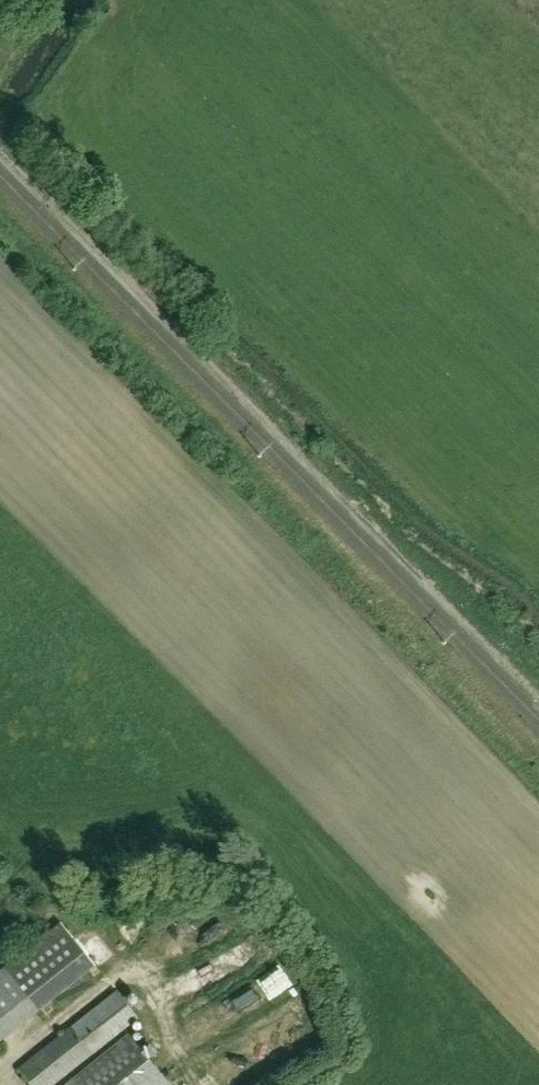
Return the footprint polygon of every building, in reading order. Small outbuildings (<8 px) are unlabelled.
[(0,972),(0,1039),(94,965),(61,923),(0,972)] [(252,950),(239,929),(214,943),(226,965),(252,950)] [(211,973),(224,964),(210,943),(197,952),(211,973)] [(198,980),(209,975),(199,955),(188,960),(198,980)] [(244,1001),(268,987),(256,967),(232,981),(244,1001)] [(226,1010),(241,1002),(232,985),(217,993),(226,1010)] [(17,1069),(29,1084),(52,1084),(136,1017),(115,991),(17,1069)] [(128,1036),(67,1084),(168,1084),(128,1036)]
